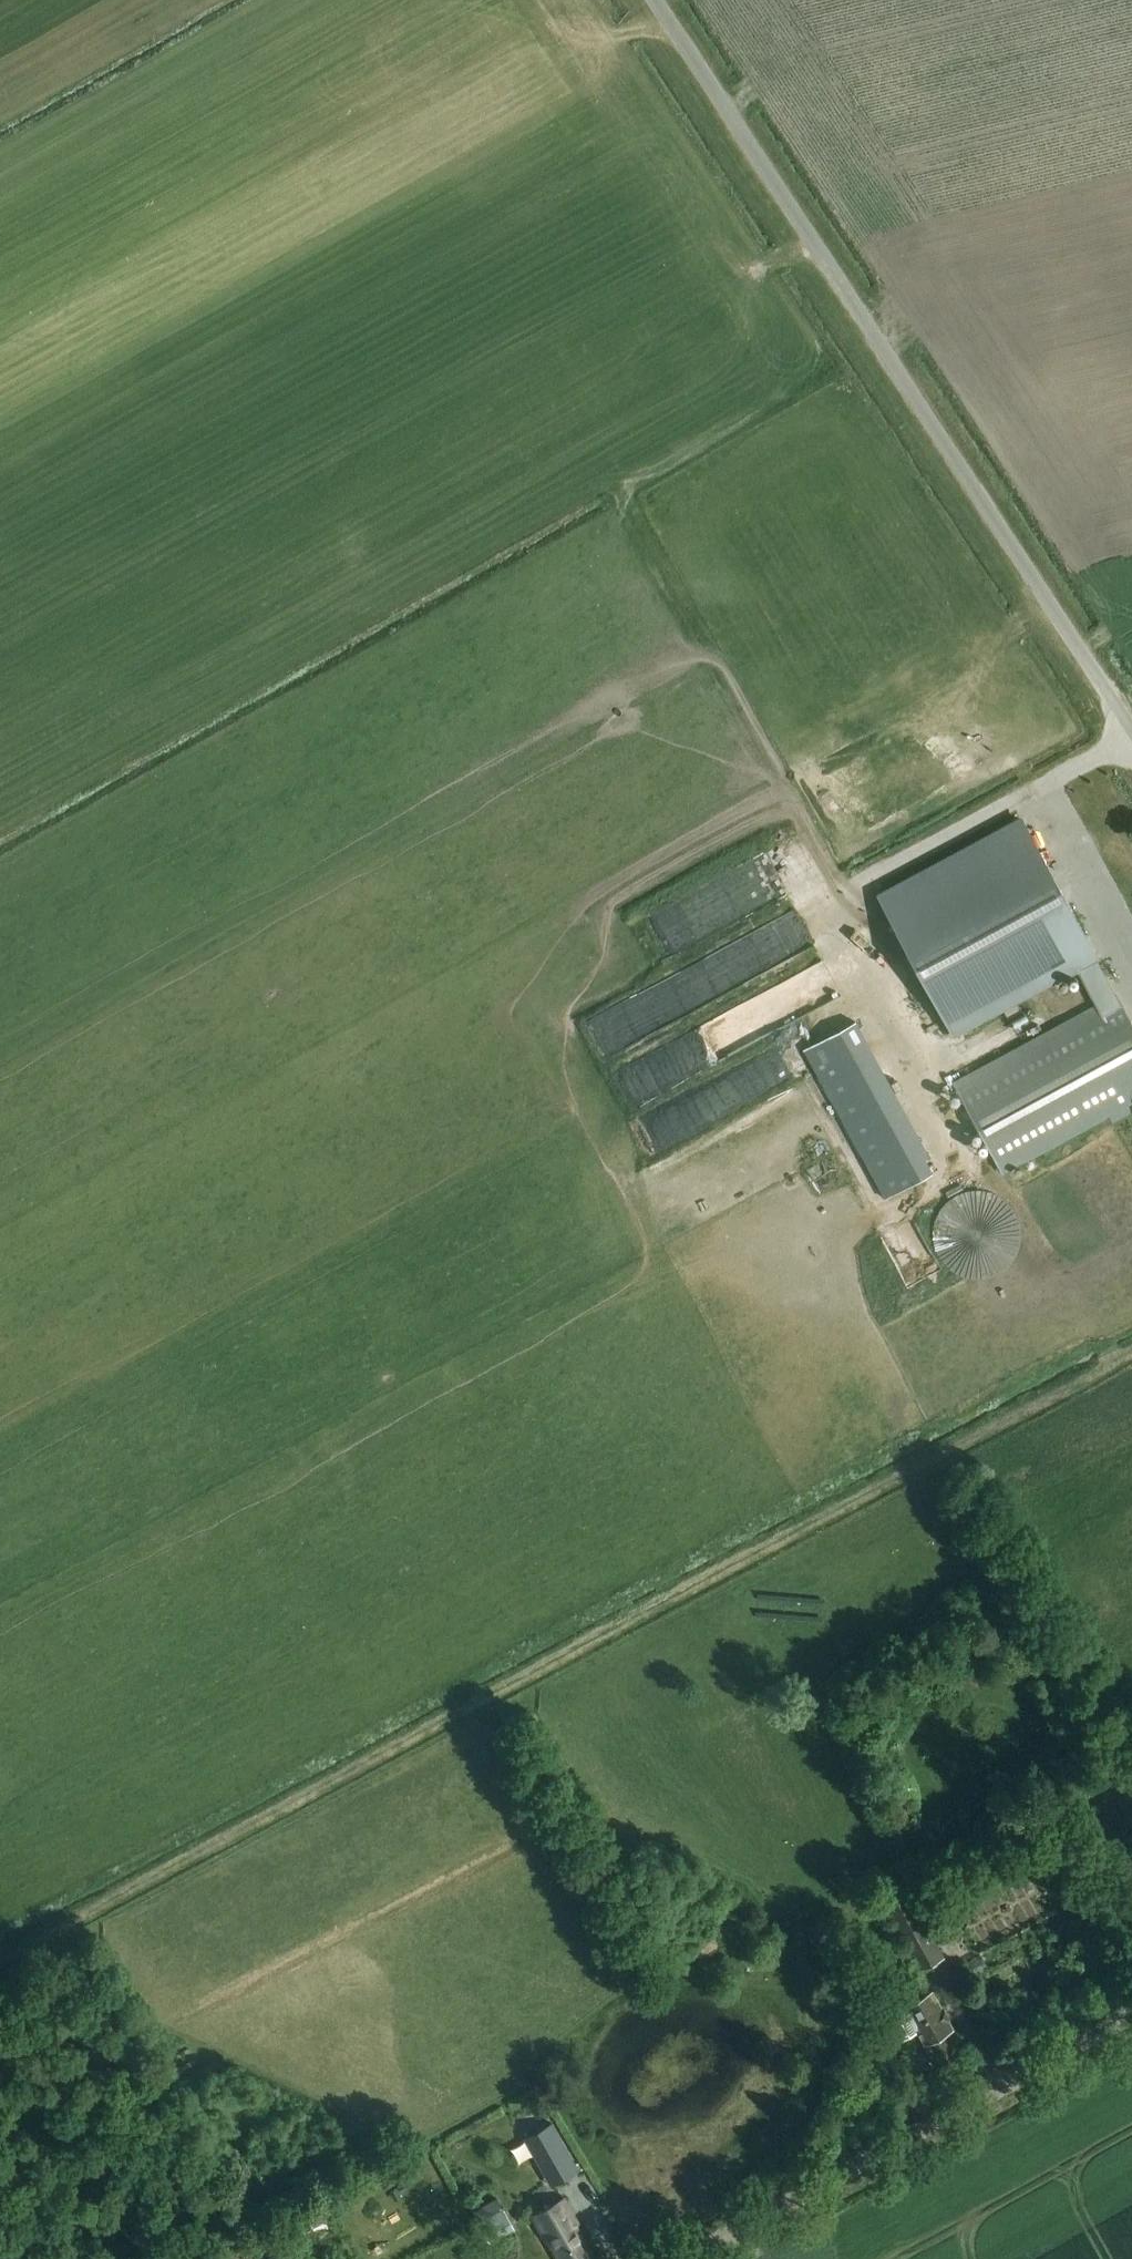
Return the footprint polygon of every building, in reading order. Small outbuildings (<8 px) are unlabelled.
[(1095,1005),(953,1082),(1003,1174),(1131,1104),(1131,1029),(1018,818),(876,895),(954,1038),(1077,971),(1095,1005)] [(816,943),(778,963),(785,976),(822,957),(816,943)] [(804,1049),(884,1198),(932,1173),(925,1160),(929,1157),(856,1021),(804,1049)] [(621,1065),(637,1101),(708,1069),(691,1033),(621,1065)] [(991,1192),(976,1190),(961,1193),(948,1201),(938,1213),(933,1227),(933,1243),(939,1257),(949,1269),(962,1276),(978,1279),(993,1276),(1006,1268),(1016,1256),(1021,1241),(1021,1226),(1015,1211),(1005,1200),(991,1192)] [(966,1882),(952,1890),(957,1899),(971,1892),(966,1882)] [(911,1893),(884,1908),(918,1975),(944,1960),(926,1928),(929,1926),(911,1893)] [(954,2030),(934,1991),(905,2006),(926,2046),(923,2047),(935,2070),(957,2058),(954,2051),(960,2048),(951,2031),(954,2030)] [(553,2122),(523,2139),(531,2153),(542,2172),(547,2181),(549,2185),(550,2187),(580,2170),(553,2122)] [(478,2222),(486,2236),(511,2223),(503,2208),(498,2198),(473,2212),(478,2222)] [(564,2199),(535,2215),(545,2235),(546,2234),(560,2258),(581,2258),(591,2253),(569,2212),(571,2211),(564,2199)]
